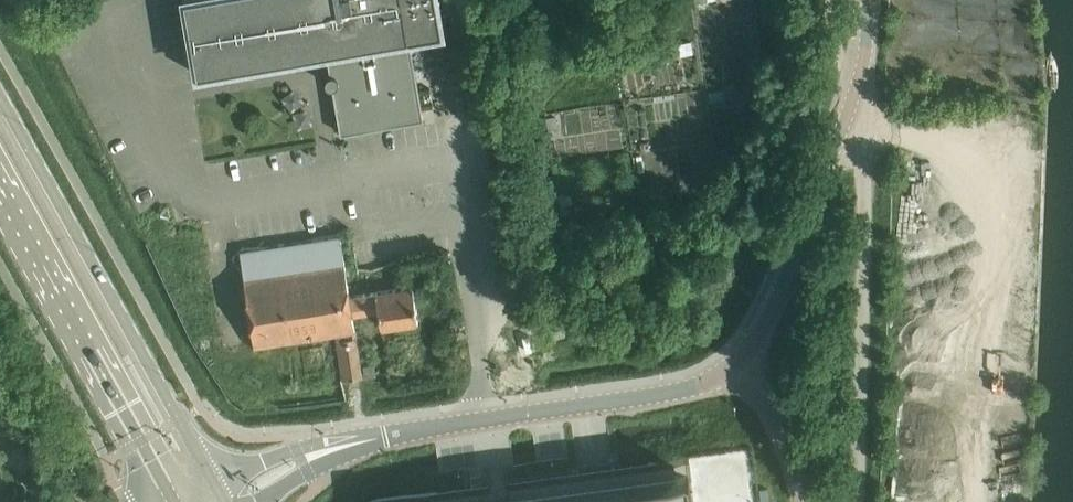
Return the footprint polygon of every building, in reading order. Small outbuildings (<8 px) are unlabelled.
[(197,73),(326,51),(327,57),(328,56),(328,58),(330,71),(328,72),(326,73),(325,76),(325,78),(326,81),(328,82),(330,83),(332,83),(334,94),(333,94),(334,97),(340,132),(423,117),(409,37),(420,35),(446,30),(441,0),(184,0),(197,73)] [(286,373),(290,373),(468,346),(470,345),(471,343),(473,342),(474,340),(475,338),(475,336),(474,334),(473,332),(410,182),(407,179),(405,177),(403,176),(400,175),(397,175),(396,175),(218,203),(214,204),(211,208),(210,211),(211,216),(273,362),(275,365),(277,369),(280,372),(286,373)] [(968,330),(986,331),(987,319),(968,319),(968,330)] [(364,374),(375,372),(374,361),(363,363),(364,374)] [(748,447),(618,466),(570,472),(489,483),(481,485),(378,499),(375,499),(373,500),(371,501),(369,501),(756,501),(748,447)]
